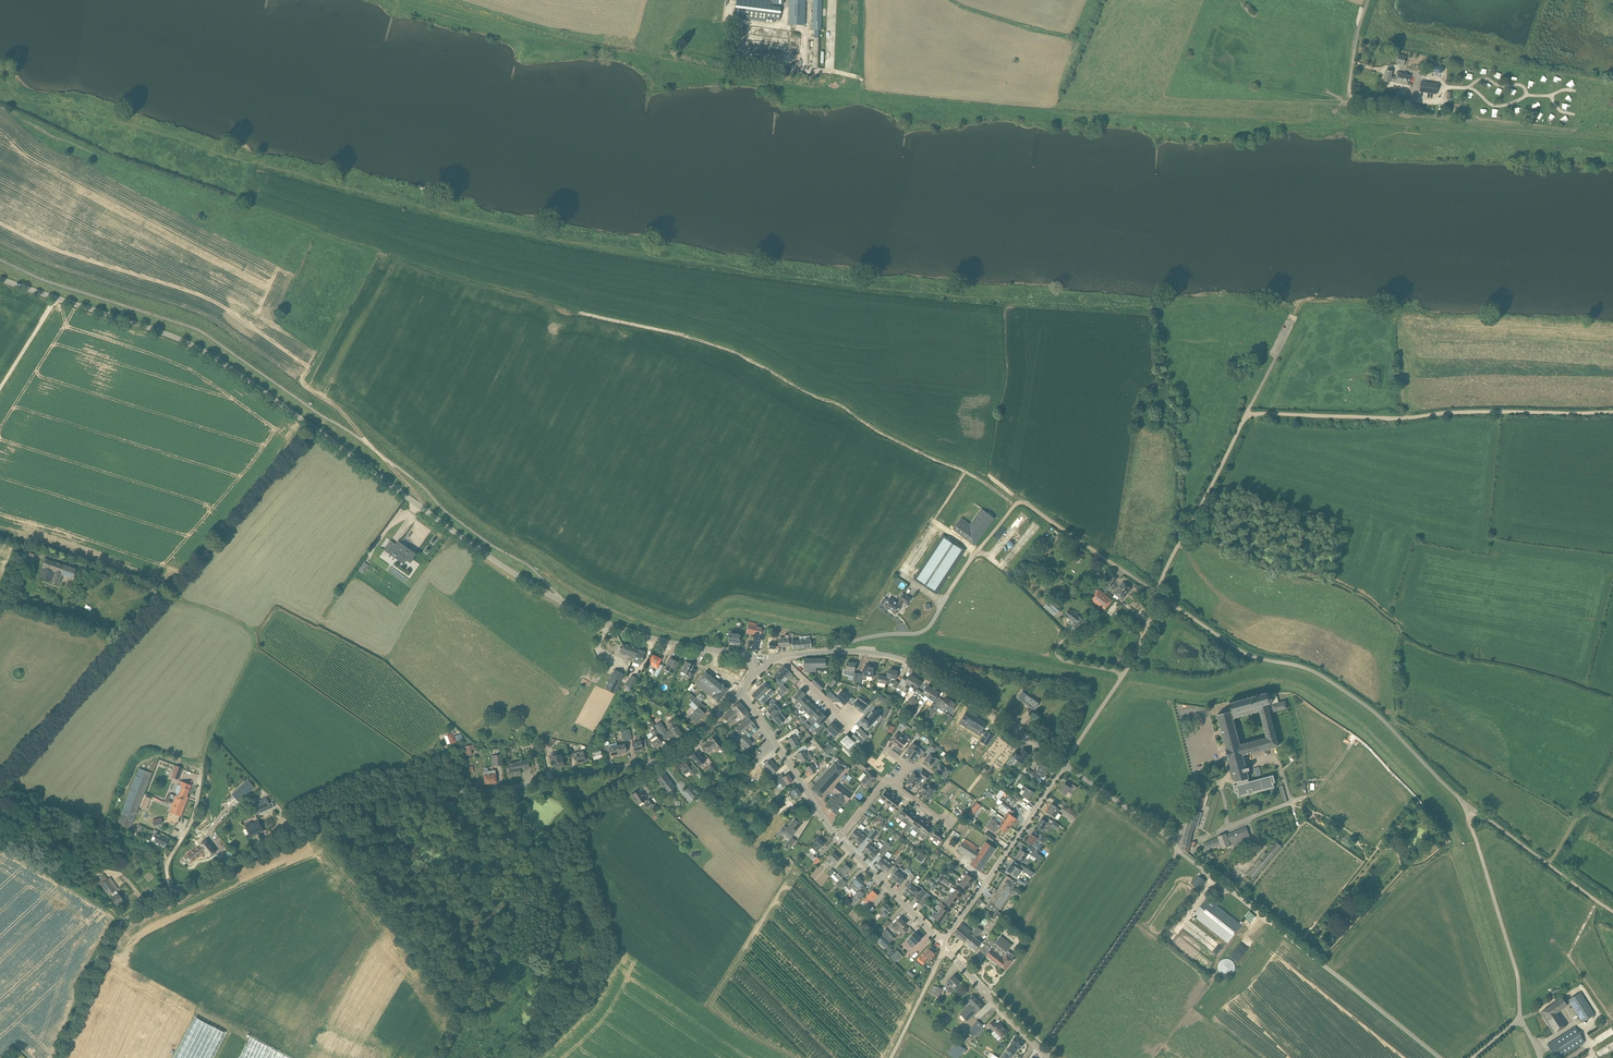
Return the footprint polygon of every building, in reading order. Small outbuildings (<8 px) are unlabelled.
[(766,22),(766,19),(780,20),(781,6),(772,5),(772,4),(784,4),(784,0),(737,0),(735,18),(766,22)] [(789,25),(804,25),(805,0),(790,0),(789,25)] [(812,29),(821,29),(822,0),(813,0),(812,29)] [(687,44),(683,38),(678,42),(681,48),(687,44)] [(1399,54),(1396,64),(1404,66),(1407,56),(1399,54)] [(1386,70),(1384,81),(1390,82),(1390,81),(1395,81),(1394,83),(1409,86),(1411,76),(1397,73),(1396,77),(1390,76),(1391,71),(1386,70)] [(1420,91),(1437,94),(1438,84),(1421,82),(1420,91)] [(975,545),(995,518),(982,509),(970,524),(962,518),(953,529),(975,545)] [(914,579),(936,594),(966,550),(941,533),(939,536),(941,538),(914,579)] [(400,543),(398,542),(396,544),(390,540),(384,550),(391,555),(394,551),(402,557),(399,561),(404,564),(407,561),(409,563),(415,554),(403,545),(402,546),(399,544),(400,543)] [(1042,559),(1048,551),(1044,549),(1039,556),(1042,559)] [(34,554),(28,552),(25,560),(31,562),(34,554)] [(38,577),(54,583),(59,585),(63,574),(72,578),(75,569),(45,558),(38,577)] [(368,564),(365,562),(359,570),(362,572),(368,564)] [(1113,575),(1106,584),(1107,584),(1110,587),(1111,588),(1118,578),(1113,575)] [(1117,596),(1126,585),(1123,582),(1114,593),(1117,596)] [(1131,589),(1127,585),(1126,585),(1117,596),(1116,597),(1121,602),(1131,589)] [(1112,601),(1108,597),(1099,590),(1098,591),(1095,589),(1090,594),(1093,597),(1092,599),(1105,610),(1112,601)] [(884,598),(881,603),(885,606),(897,614),(902,605),(904,602),(907,605),(911,599),(903,593),(899,599),(900,600),(898,603),(890,597),(888,600),(884,598)] [(1050,600),(1044,607),(1050,613),(1053,609),(1054,610),(1057,613),(1061,608),(1057,605),(1054,603),(1050,600)] [(1085,621),(1080,617),(1076,615),(1078,613),(1074,610),(1073,612),(1069,609),(1064,615),(1071,621),(1069,623),(1078,630),(1085,621)] [(747,628),(746,633),(753,635),(754,632),(755,632),(756,626),(756,625),(757,623),(749,621),(748,624),(747,628)] [(753,638),(750,648),(757,649),(760,634),(764,635),(765,630),(762,629),(763,627),(756,625),(756,626),(755,632),(754,632),(753,635),(753,638)] [(740,635),(735,634),(736,632),(730,631),(730,633),(728,641),(739,644),(740,635)] [(789,635),(785,635),(785,639),(779,639),(779,646),(789,646),(789,640),(789,639),(789,635)] [(811,648),(810,642),(810,639),(810,637),(806,637),(806,636),(800,637),(801,640),(792,641),(793,649),(811,648)] [(638,648),(623,643),(621,647),(620,647),(618,652),(628,655),(626,659),(631,661),(633,656),(635,657),(638,648)] [(641,665),(643,659),(644,654),(637,651),(635,657),(633,656),(631,661),(641,665)] [(652,665),(658,668),(659,665),(658,665),(661,659),(653,655),(648,666),(651,667),(652,665)] [(665,669),(663,673),(667,676),(669,671),(673,673),(677,665),(675,664),(675,665),(674,664),(676,661),(670,658),(667,663),(665,669)] [(826,667),(825,664),(825,658),(804,659),(804,672),(816,672),(816,667),(826,667)] [(681,671),(679,675),(683,677),(684,675),(692,678),(695,670),(692,669),(693,665),(686,661),(681,671)] [(853,663),(848,662),(846,669),(845,669),(844,674),(849,675),(849,674),(854,675),(853,682),(857,683),(859,674),(859,673),(856,673),(856,671),(855,671),(856,664),(856,663),(856,662),(853,662),(853,663)] [(863,674),(859,674),(857,683),(861,683),(862,679),(866,680),(867,675),(873,676),(875,667),(866,665),(865,669),(864,669),(863,674)] [(789,671),(784,666),(774,676),(781,683),(783,681),(781,679),(785,676),(788,678),(792,674),(789,671)] [(605,689),(615,694),(625,674),(614,669),(605,689)] [(898,671),(890,669),(889,673),(888,672),(887,677),(879,675),(878,682),(886,684),(886,683),(889,683),(891,678),(897,679),(898,671)] [(718,702),(729,688),(723,683),(722,684),(706,671),(696,684),(712,697),(718,702)] [(627,685),(632,687),(637,678),(632,675),(627,685)] [(904,697),(912,685),(916,678),(910,675),(907,679),(903,677),(896,692),(904,697)] [(811,682),(820,691),(825,687),(815,677),(811,682)] [(916,692),(919,687),(922,682),(916,678),(912,685),(915,687),(913,690),(916,692)] [(768,689),(764,684),(752,696),(757,700),(758,699),(763,704),(771,695),(770,695),(773,692),(770,688),(768,689)] [(782,690),(779,694),(781,696),(785,693),(788,689),(782,684),(780,687),(782,690)] [(926,702),(934,690),(928,686),(922,696),(925,698),(923,700),(926,702)] [(806,694),(801,689),(793,697),(798,702),(806,694)] [(934,690),(925,704),(926,704),(928,701),(933,704),(929,709),(932,712),(941,698),(938,696),(939,693),(934,690)] [(841,702),(844,704),(850,698),(842,691),(841,691),(839,693),(839,694),(837,697),(833,694),(830,696),(830,697),(836,702),(836,701),(838,699),(841,702)] [(1034,710),(1039,703),(1022,691),(1018,698),(1034,710)] [(1277,696),(1276,693),(1272,694),(1272,693),(1270,694),(1267,693),(1267,691),(1266,691),(1266,693),(1263,693),(1263,692),(1234,700),(1234,701),(1231,702),(1230,701),(1229,702),(1230,703),(1231,706),(1228,707),(1229,711),(1231,711),(1233,719),(1260,712),(1268,709),(1269,712),(1273,711),(1273,712),(1287,708),(1285,701),(1279,703),(1277,697),(1278,697),(1277,696)] [(694,696),(701,702),(705,696),(700,692),(696,698),(694,696)] [(891,700),(882,695),(880,699),(888,704),(891,700)] [(701,702),(694,696),(691,700),(694,702),(700,706),(702,704),(701,702)] [(808,700),(804,696),(796,703),(801,708),(808,700)] [(859,697),(854,704),(863,711),(868,704),(859,697)] [(944,712),(947,707),(951,701),(945,697),(938,708),(944,712)] [(779,711),(781,710),(775,703),(776,702),(773,699),(767,704),(770,707),(767,710),(767,711),(772,717),(772,716),(773,717),(779,711)] [(813,705),(808,700),(801,708),(806,713),(813,705)] [(951,714),(954,709),(957,704),(951,701),(947,707),(950,709),(948,712),(951,714)] [(741,720),(748,714),(749,713),(739,702),(731,708),(732,710),(724,717),(729,723),(738,716),(741,720)] [(818,709),(813,705),(806,713),(810,717),(818,709)] [(705,714),(701,710),(699,707),(690,716),(687,719),(691,723),(693,720),(696,722),(701,717),(701,718),(705,714)] [(891,709),(888,707),(882,717),(885,719),(891,709)] [(867,714),(861,721),(862,722),(866,726),(864,728),(866,730),(868,728),(869,728),(872,725),(873,724),(872,724),(877,719),(879,721),(880,722),(883,717),(881,716),(882,715),(881,714),(875,708),(868,715),(867,714)] [(823,713),(818,709),(810,717),(815,721),(823,713)] [(1278,746),(1269,712),(1268,709),(1260,712),(1267,738),(1240,745),(1241,751),(1251,748),(1253,753),(1278,746)] [(779,711),(773,717),(772,718),(779,725),(780,724),(780,725),(785,720),(785,719),(786,719),(779,711)] [(967,711),(960,723),(980,735),(982,733),(983,731),(987,724),(967,711)] [(1235,729),(1233,719),(1231,711),(1229,711),(1217,714),(1222,732),(1235,729)] [(828,718),(823,713),(815,721),(820,726),(828,718)] [(749,718),(751,716),(748,714),(741,720),(737,724),(739,726),(736,729),(741,735),(744,732),(749,738),(759,729),(754,724),(749,718)] [(679,730),(676,725),(673,720),(667,723),(671,729),(664,734),(661,735),(664,740),(671,736),(672,737),(675,735),(676,738),(682,734),(679,730)] [(841,731),(832,723),(826,729),(835,737),(841,731)] [(661,734),(658,729),(657,729),(657,728),(651,732),(651,733),(647,735),(653,745),(653,746),(654,746),(655,747),(656,747),(658,747),(658,745),(662,743),(657,736),(661,734)] [(793,747),(797,745),(799,743),(796,739),(800,737),(798,733),(799,732),(797,728),(791,731),(794,736),(788,740),(793,747)] [(859,728),(856,731),(864,738),(866,740),(869,736),(859,728)] [(1241,751),(1240,745),(1235,729),(1222,732),(1226,748),(1229,759),(1236,782),(1243,780),(1244,783),(1234,786),(1235,793),(1237,792),(1239,797),(1274,788),(1273,783),(1275,782),(1273,775),(1248,782),(1247,779),(1248,779),(1247,772),(1250,771),(1249,768),(1246,768),(1245,766),(1250,764),(1249,757),(1243,759),(1242,756),(1253,753),(1251,748),(1241,751)] [(983,731),(982,733),(984,734),(982,737),(985,739),(983,743),(988,746),(994,735),(987,731),(985,733),(983,731)] [(748,738),(749,738),(744,732),(741,735),(739,737),(741,738),(739,740),(741,742),(739,744),(742,748),(744,746),(747,748),(753,743),(748,738)] [(902,748),(905,744),(908,740),(897,732),(891,741),(895,744),(896,744),(902,748)] [(458,734),(455,736),(454,733),(449,734),(452,743),(451,743),(451,744),(460,740),(458,734)] [(642,749),(641,744),(639,733),(635,734),(637,741),(633,742),(633,746),(633,747),(634,747),(634,751),(642,749)] [(861,741),(854,734),(850,738),(847,735),(841,741),(846,746),(844,748),(850,754),(861,741)] [(972,735),(968,742),(975,746),(979,740),(972,735)] [(710,741),(703,747),(708,752),(716,746),(719,749),(720,749),(724,746),(716,736),(710,740),(710,741)] [(823,750),(814,739),(810,741),(810,742),(805,745),(807,749),(813,746),(814,747),(815,746),(820,752),(823,750)] [(929,755),(925,760),(928,763),(928,764),(929,765),(930,765),(932,765),(932,764),(935,767),(940,760),(937,758),(933,755),(939,747),(933,742),(929,748),(932,751),(929,755)] [(610,744),(605,745),(606,753),(611,752),(611,755),(619,754),(617,745),(617,743),(610,744)] [(925,752),(919,748),(913,743),(906,752),(909,754),(907,756),(914,761),(918,757),(920,759),(925,752)] [(625,744),(617,745),(619,754),(626,752),(626,748),(626,747),(625,747),(625,744)] [(597,749),(592,750),(593,754),(594,759),(602,757),(602,754),(606,753),(605,745),(601,746),(602,751),(597,752),(597,749)] [(502,765),(500,754),(499,749),(493,750),(493,755),(491,755),(492,766),(502,765)] [(1021,752),(1018,749),(1012,757),(1015,759),(1016,759),(1023,764),(1030,754),(1023,749),(1021,752)] [(813,757),(812,755),(809,751),(806,754),(804,750),(797,754),(802,762),(808,758),(809,760),(813,757)] [(583,751),(575,752),(577,762),(585,761),(584,754),(583,751)] [(699,766),(706,761),(697,751),(691,757),(699,766)] [(557,768),(559,767),(559,766),(564,765),(562,754),(556,755),(557,756),(550,758),(551,761),(553,761),(554,767),(555,767),(556,768),(557,768)] [(818,765),(816,762),(817,761),(815,757),(809,760),(811,764),(806,768),(810,775),(817,771),(814,767),(818,765)] [(839,759),(811,789),(820,797),(840,775),(844,771),(840,768),(844,764),(839,759)] [(529,768),(528,763),(528,760),(506,764),(507,772),(508,772),(507,770),(509,770),(510,770),(511,776),(521,774),(520,768),(522,768),(523,770),(529,768)] [(768,779),(775,772),(779,769),(776,765),(775,766),(770,760),(771,760),(764,766),(769,771),(764,775),(768,779)] [(869,767),(860,761),(857,765),(865,771),(869,767)] [(689,767),(688,766),(686,762),(678,766),(682,771),(684,774),(690,770),(689,767)] [(1032,777),(1033,778),(1037,781),(1041,775),(1044,776),(1049,768),(1042,764),(1039,762),(1037,765),(1034,770),(1034,772),(1030,769),(1026,775),(1029,778),(1030,776),(1032,777)] [(718,770),(716,767),(712,763),(709,766),(714,773),(718,770)] [(945,780),(948,775),(951,771),(946,767),(945,768),(941,764),(936,770),(941,773),(939,776),(945,780)] [(179,780),(183,768),(176,765),(172,777),(179,780)] [(130,829),(133,823),(152,773),(139,768),(120,818),(118,823),(126,826),(126,828),(130,829)] [(497,782),(496,777),(495,770),(484,772),(485,784),(497,782)] [(926,780),(929,776),(922,770),(919,774),(922,777),(922,778),(914,772),(907,782),(914,787),(917,783),(919,780),(923,783),(926,780)] [(876,778),(872,774),(869,772),(861,782),(868,787),(876,778)] [(664,773),(657,779),(668,792),(675,787),(664,773)] [(783,787),(788,784),(793,781),(788,774),(784,777),(782,774),(775,778),(778,783),(780,782),(781,783),(777,786),(779,789),(783,787)] [(849,774),(844,781),(847,784),(852,777),(849,774)] [(243,799),(255,788),(248,780),(235,792),(243,799)] [(192,785),(187,783),(182,781),(180,785),(179,785),(177,791),(178,792),(176,797),(182,799),(182,797),(183,798),(183,797),(184,797),(185,795),(186,795),(187,796),(192,785)] [(929,800),(933,795),(937,790),(929,784),(928,786),(925,783),(923,785),(920,790),(923,792),(922,794),(929,800)] [(1034,792),(1024,785),(1020,783),(1018,786),(1022,789),(1025,791),(1022,795),(1029,799),(1034,792)] [(1073,795),(1075,792),(1078,787),(1073,784),(1070,787),(1065,784),(1060,791),(1066,795),(1068,792),(1073,795)] [(845,801),(847,803),(852,796),(836,785),(832,791),(835,794),(826,806),(836,813),(845,801)] [(1284,801),(1287,800),(1283,785),(1279,786),(1284,801)] [(693,799),(697,794),(689,787),(685,791),(693,799)] [(793,800),(797,797),(801,795),(797,787),(791,791),(788,793),(793,800)] [(642,793),(641,793),(639,790),(631,795),(635,801),(636,800),(639,804),(647,799),(642,793)] [(885,802),(891,794),(886,790),(880,798),(885,802)] [(988,790),(985,794),(991,799),(994,795),(988,790)] [(1006,793),(1003,796),(1007,798),(1005,801),(1012,807),(1017,801),(1010,796),(1006,793)] [(890,806),(896,798),(891,794),(885,802),(890,806)] [(169,803),(153,796),(142,817),(145,818),(149,820),(157,806),(158,807),(158,806),(171,810),(170,812),(181,817),(189,797),(187,796),(186,795),(185,795),(184,797),(183,797),(183,798),(182,797),(182,799),(176,797),(173,805),(169,803)] [(141,807),(146,809),(151,799),(146,797),(141,807)] [(270,805),(267,797),(255,803),(259,810),(270,805)] [(648,809),(655,804),(651,798),(647,801),(648,803),(645,805),(648,809)] [(895,809),(898,806),(901,801),(896,798),(890,806),(895,809)] [(1009,808),(1011,806),(1005,801),(1002,805),(1001,804),(998,808),(1006,814),(1006,813),(1007,814),(1004,818),(998,814),(996,813),(997,812),(992,808),(990,811),(997,816),(1003,820),(1002,820),(1011,826),(1017,819),(1012,816),(1015,812),(1009,808)] [(1057,807),(1056,807),(1052,804),(1046,812),(1056,818),(1058,814),(1060,810),(1056,808),(1057,807)] [(1199,806),(1193,804),(1184,835),(1191,837),(1195,825),(1197,826),(1199,820),(1201,813),(1199,812),(1200,807),(1199,807),(1199,806)] [(1077,815),(1064,806),(1061,811),(1074,820),(1077,815)] [(900,808),(894,816),(898,819),(898,818),(902,821),(910,810),(905,807),(903,811),(900,808)] [(910,810),(902,821),(907,824),(903,830),(906,832),(907,831),(915,820),(917,817),(914,815),(915,814),(910,810)] [(867,817),(864,814),(856,824),(859,826),(867,817)] [(138,816),(136,821),(147,826),(149,820),(145,818),(138,816)] [(1006,833),(1011,826),(1002,820),(1003,820),(997,816),(994,819),(995,820),(990,828),(994,832),(998,827),(1006,833)] [(915,820),(907,831),(910,834),(913,829),(918,833),(926,822),(921,818),(920,819),(917,817),(915,820)] [(792,836),(798,829),(801,825),(794,819),(788,827),(785,825),(781,829),(784,832),(785,831),(792,836)] [(1047,822),(1046,822),(1042,819),(1037,826),(1040,828),(1039,829),(1044,833),(1046,829),(1048,830),(1050,826),(1046,824),(1047,822)] [(263,831),(261,826),(259,821),(252,824),(251,822),(245,825),(250,835),(258,832),(258,833),(263,831)] [(926,822),(918,833),(919,833),(919,834),(919,835),(920,836),(921,836),(922,836),(923,836),(926,838),(931,831),(933,829),(930,826),(931,826),(926,822)] [(856,829),(851,836),(854,838),(853,839),(855,841),(864,830),(861,828),(859,826),(856,829)] [(1222,848),(1251,837),(1247,827),(1226,835),(1226,833),(1218,836),(1218,838),(1204,843),(1207,849),(1221,844),(1222,848)] [(870,838),(873,840),(880,831),(877,828),(875,830),(872,835),(870,838)] [(169,839),(157,833),(157,831),(154,829),(154,831),(151,830),(149,834),(156,837),(153,842),(165,847),(169,839)] [(938,846),(939,845),(942,840),(939,838),(943,833),(937,829),(931,837),(933,838),(933,839),(934,840),(933,842),(938,846)] [(869,834),(864,830),(855,841),(857,843),(858,842),(861,844),(869,834)] [(993,842),(995,838),(987,832),(984,836),(993,842)] [(1032,834),(1027,841),(1029,843),(1027,846),(1028,847),(1036,852),(1038,848),(1035,846),(1033,845),(1035,841),(1037,843),(1040,844),(1042,841),(1044,843),(1047,838),(1040,834),(1038,838),(1036,837),(1032,834)] [(1191,839),(1191,837),(1184,835),(1184,837),(1183,839),(1182,849),(1189,853),(1189,851),(1190,845),(1191,840),(1191,839)] [(791,847),(796,841),(792,837),(787,844),(791,847)] [(814,843),(811,847),(816,852),(820,848),(820,849),(824,844),(818,838),(814,843)] [(210,856),(216,852),(206,839),(200,844),(201,845),(186,856),(191,863),(206,852),(210,856)] [(979,847),(965,839),(958,849),(968,856),(969,855),(975,858),(971,865),(981,871),(996,848),(986,842),(979,852),(976,851),(979,847)] [(874,843),(871,840),(864,850),(869,854),(874,847),(877,844),(875,842),(874,843)] [(887,840),(882,847),(885,850),(889,844),(890,844),(891,843),(887,840)] [(874,847),(869,854),(874,858),(882,849),(879,847),(877,849),(874,847)] [(1021,850),(1017,857),(1023,861),(1026,863),(1031,855),(1039,860),(1042,856),(1036,852),(1028,847),(1024,852),(1021,850)] [(916,857),(921,862),(926,857),(921,852),(916,857)] [(835,863),(836,863),(840,859),(833,853),(829,858),(830,858),(824,864),(827,866),(832,861),(835,863)] [(890,858),(887,856),(885,854),(877,864),(882,868),(890,858)] [(816,858),(813,862),(817,865),(821,860),(817,856),(816,858)] [(890,863),(888,861),(890,858),(882,868),(888,872),(895,863),(892,860),(890,863)] [(834,876),(837,879),(838,880),(839,880),(841,878),(842,878),(845,875),(844,875),(850,869),(845,864),(841,868),(839,870),(840,871),(834,876)] [(1012,864),(1008,871),(1012,874),(1014,875),(1017,877),(1020,874),(1022,870),(1032,877),(1034,873),(1021,864),(1018,868),(1017,867),(1012,864)] [(900,868),(899,868),(896,866),(892,872),(894,874),(892,877),(895,878),(894,880),(896,881),(905,870),(901,867),(900,868)] [(904,875),(902,874),(905,870),(896,881),(898,883),(899,882),(902,884),(904,881),(906,884),(914,874),(912,873),(909,872),(906,873),(904,875)] [(963,875),(961,877),(972,885),(976,880),(967,874),(964,872),(962,874),(963,875)] [(106,876),(104,874),(98,877),(100,880),(95,884),(95,883),(88,888),(90,892),(101,884),(109,895),(111,894),(113,897),(111,898),(116,905),(123,900),(118,894),(116,890),(106,876)] [(917,886),(918,884),(914,881),(916,878),(916,876),(914,874),(906,884),(905,885),(908,888),(906,890),(908,892),(907,893),(910,895),(917,886)] [(1206,881),(1198,875),(1192,884),(1200,889),(1206,881)] [(850,885),(848,887),(850,890),(851,888),(856,893),(855,895),(849,901),(853,905),(859,899),(864,893),(860,890),(864,886),(863,886),(861,885),(864,882),(858,876),(850,885)] [(991,902),(987,907),(991,910),(996,912),(997,913),(998,912),(999,910),(1000,909),(1000,908),(1009,895),(1011,893),(1013,894),(1017,889),(1014,888),(1017,882),(1007,876),(999,889),(998,890),(995,893),(990,901),(991,902)] [(959,884),(968,891),(972,885),(961,877),(960,877),(963,879),(961,882),(958,880),(957,882),(959,884)] [(837,885),(840,888),(846,882),(843,879),(837,885)] [(918,884),(917,886),(910,895),(912,897),(913,896),(915,898),(917,895),(920,897),(924,892),(922,890),(923,888),(918,884)] [(952,892),(952,893),(961,899),(965,894),(957,889),(953,893),(952,892)] [(875,899),(874,898),(877,895),(872,891),(867,896),(867,897),(861,904),(871,913),(875,909),(869,903),(868,904),(866,903),(870,899),(872,901),(873,902),(875,899)] [(952,893),(949,898),(957,903),(960,899),(952,893)] [(953,908),(957,903),(949,898),(945,903),(953,908)] [(1228,942),(1238,929),(1242,925),(1207,898),(1193,915),(1228,942)] [(886,915),(888,913),(892,909),(885,903),(880,909),(881,910),(878,913),(881,916),(884,913),(886,915)] [(948,907),(943,904),(942,903),(939,906),(941,908),(938,912),(947,918),(949,916),(947,915),(949,912),(946,910),(948,907)] [(945,921),(947,918),(938,912),(936,915),(934,914),(932,916),(942,923),(944,920),(945,921)] [(892,927),(895,930),(898,927),(901,929),(899,931),(902,934),(908,928),(905,925),(906,924),(900,918),(895,923),(895,924),(892,927)] [(891,923),(888,920),(882,926),(886,929),(891,923)] [(972,931),(962,923),(961,923),(954,933),(965,942),(971,936),(969,934),(972,931)] [(976,950),(979,946),(982,943),(976,938),(983,930),(978,926),(973,932),(971,936),(965,942),(976,950)] [(913,948),(918,943),(922,939),(916,933),(910,938),(907,941),(910,945),(913,948)] [(879,938),(877,940),(885,948),(890,943),(882,935),(879,938)] [(991,938),(981,950),(987,956),(986,957),(990,960),(991,959),(993,960),(992,962),(996,965),(997,964),(1005,970),(1014,960),(1013,959),(1015,956),(1009,950),(1013,945),(1001,936),(995,944),(994,943),(994,942),(995,941),(991,938)] [(925,960),(927,958),(930,959),(935,953),(929,948),(924,954),(924,955),(922,958),(921,956),(918,960),(923,965),(926,961),(925,960)] [(894,954),(890,957),(895,963),(899,959),(898,958),(894,954)] [(1224,976),(1236,970),(1230,957),(1217,963),(1224,976)] [(955,988),(961,982),(954,976),(945,984),(948,987),(947,988),(952,993),(956,989),(955,988)] [(938,987),(934,985),(931,993),(939,997),(943,989),(938,987)] [(1583,1022),(1595,1014),(1581,992),(1569,1000),(1583,1022)] [(968,1021),(980,1010),(984,1006),(974,995),(973,996),(972,994),(967,999),(973,1005),(972,1006),(971,1005),(961,1013),(968,1021)] [(1554,1033),(1559,1030),(1567,1024),(1558,1011),(1567,1005),(1565,1002),(1567,1001),(1566,999),(1564,1000),(1562,998),(1541,1012),(1554,1033)] [(974,1034),(975,1035),(983,1025),(977,1020),(969,1030),(970,1031),(970,1032),(974,1035),(974,1034)] [(1002,1038),(1004,1036),(1008,1032),(1000,1023),(997,1025),(993,1021),(989,1025),(992,1029),(993,1028),(1002,1038)] [(1562,1057),(1585,1042),(1575,1027),(1547,1044),(1556,1057),(1559,1057),(1562,1057)] [(1021,1047),(1024,1043),(1015,1037),(1011,1043),(1012,1043),(1008,1049),(1007,1049),(1001,1057),(1009,1057),(1010,1057),(1010,1056),(1012,1053),(1014,1054),(1018,1048),(1020,1049),(1021,1047)] [(955,1057),(959,1057),(960,1057),(961,1057),(962,1057),(961,1056),(964,1052),(965,1053),(967,1050),(956,1042),(949,1054),(955,1057)]
